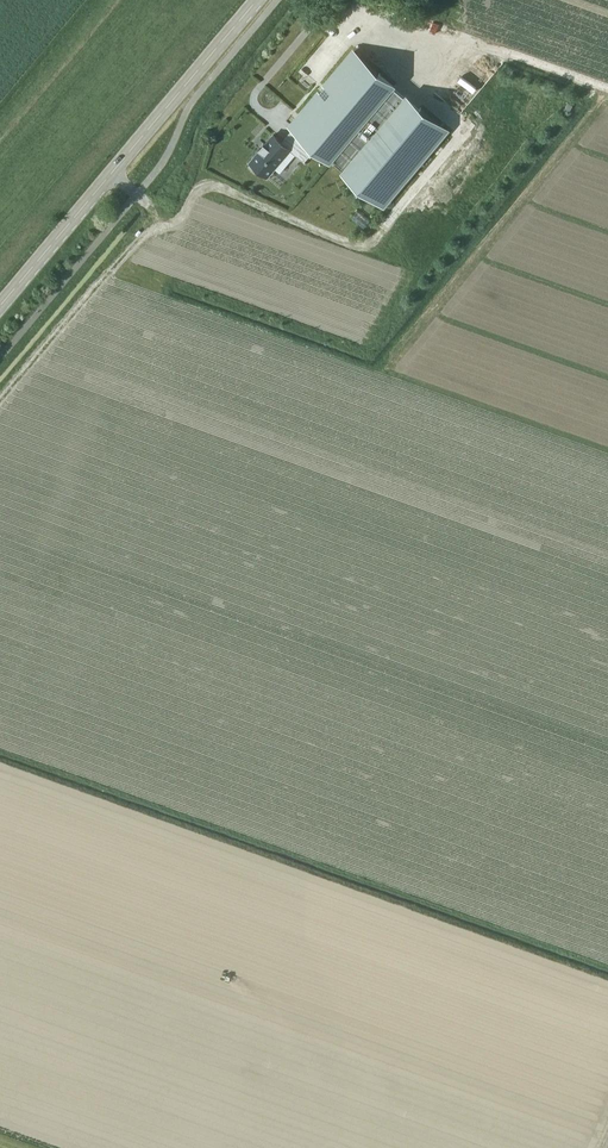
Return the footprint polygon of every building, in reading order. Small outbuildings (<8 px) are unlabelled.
[(317,147),(384,203),(385,203),(378,197),(404,166),(411,172),(446,130),(397,89),(356,55),(353,52),(292,125),(317,147)] [(317,147),(292,125),(291,125),(308,139),(296,153),(291,149),(290,150),(306,163),(306,162),(305,161),(317,147)] [(264,143),(265,144),(262,149),(260,148),(261,149),(251,162),(252,163),(250,166),(257,172),(259,169),(268,176),(290,150),(291,149),(274,134),(266,144),(264,143)]
